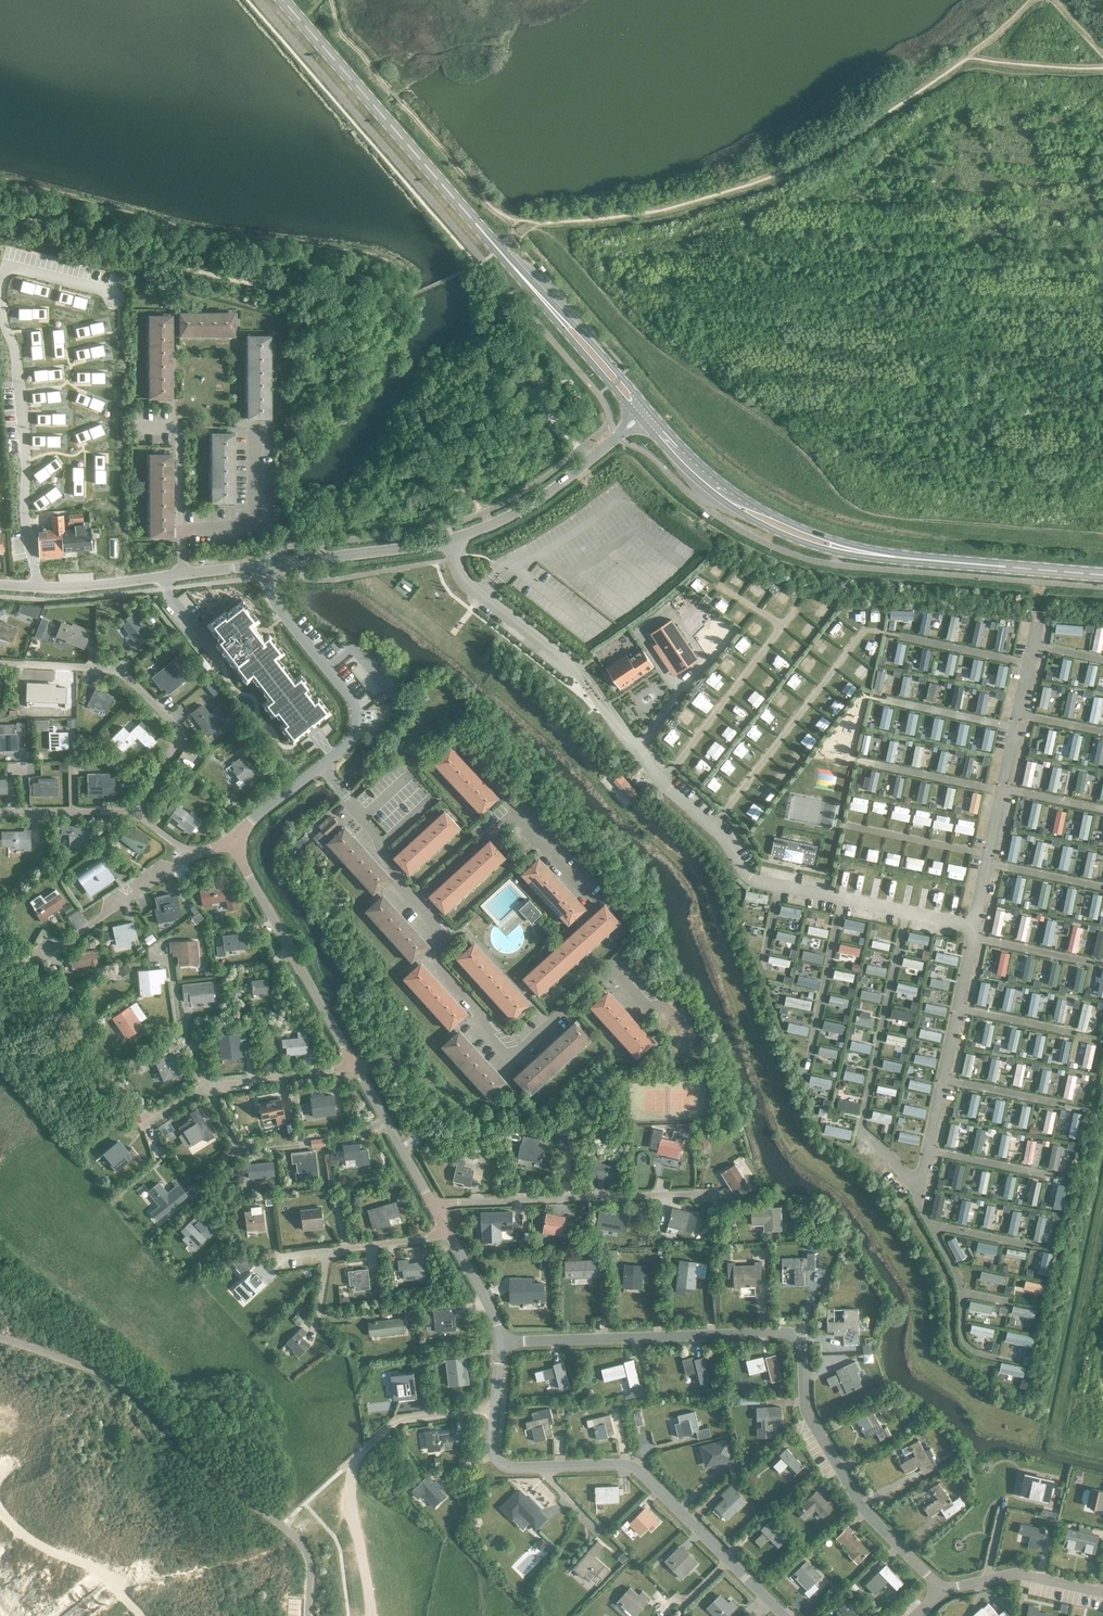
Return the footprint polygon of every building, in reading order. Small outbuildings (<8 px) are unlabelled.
[(149,330),(170,330),(170,316),(149,316),(149,330)] [(193,337),(193,316),(179,316),(179,337),(193,337)] [(193,316),(193,337),(206,337),(206,316),(193,316)] [(206,316),(206,337),(219,337),(219,316),(206,316)] [(219,316),(219,337),(233,337),(233,316),(219,316)] [(170,330),(149,330),(149,344),(170,344),(170,330)] [(246,350),(267,350),(267,336),(246,336),(246,350)] [(149,357),(170,357),(170,344),(149,344),(149,357)] [(246,364),(267,364),(267,350),(246,350),(246,364)] [(149,371),(170,371),(170,357),(149,357),(149,371)] [(247,377),(268,377),(267,364),(246,364),(247,377)] [(537,384),(544,379),(536,369),(529,374),(537,384)] [(149,384),(170,384),(170,371),(149,371),(149,384)] [(268,377),(247,377),(247,391),(268,391),(268,377)] [(170,384),(149,384),(149,398),(170,398),(170,384)] [(247,405),(268,404),(268,391),(247,391),(247,405)] [(268,404),(247,405),(247,419),(268,418),(268,404)] [(211,447),(232,447),(232,433),(211,433),(211,447)] [(211,461),(232,461),(232,447),(211,447),(211,461)] [(149,469),(170,469),(170,455),(149,455),(149,469)] [(232,461),(211,461),(211,474),(232,474),(232,461)] [(149,483),(171,482),(170,469),(149,469),(149,483)] [(232,474),(211,474),(211,488),(232,488),(232,474)] [(171,482),(149,483),(149,496),(171,496),(171,482)] [(232,488),(211,488),(211,502),(219,502),(232,502),(232,488)] [(171,496),(149,496),(149,510),(171,510),(171,496)] [(149,523),(171,523),(171,510),(149,510),(149,523)] [(83,514),(69,515),(69,522),(83,521),(83,514)] [(52,529),(37,531),(39,558),(63,556),(63,551),(92,548),(92,549),(91,539),(93,538),(93,530),(91,530),(91,529),(90,529),(90,530),(85,530),(84,526),(75,527),(75,531),(64,532),(63,515),(51,516),(52,529)] [(171,523),(149,523),(149,537),(171,537),(171,523)] [(225,611),(207,625),(220,641),(216,644),(233,666),(236,663),(244,673),(240,676),(245,682),(252,677),(258,686),(261,684),(265,689),(262,691),(268,699),(262,704),(267,710),(271,708),(279,719),(281,717),(285,721),(279,726),(292,742),(298,738),(296,735),(301,731),(303,734),(308,730),(309,729),(307,727),(311,723),(313,726),(319,721),(317,718),(322,714),(324,717),(330,713),(317,696),(312,701),(308,696),(310,694),(302,684),(305,681),(300,674),(294,679),(277,658),(283,653),(278,646),(275,649),(268,640),(271,637),(268,633),(264,637),(261,633),(258,628),(257,629),(254,625),(259,621),(242,600),(226,613),(225,611)] [(127,621),(123,625),(129,633),(128,634),(132,638),(143,629),(137,622),(143,618),(135,607),(129,612),(131,615),(126,619),(127,621)] [(932,615),(924,613),(920,633),(928,634),(932,615)] [(960,617),(951,615),(946,639),(955,641),(960,617)] [(672,619),(651,633),(658,643),(653,646),(667,666),(671,663),(678,673),(699,659),(672,619)] [(17,628),(0,622),(0,637),(13,641),(17,628)] [(86,640),(75,635),(78,629),(62,622),(56,636),(66,640),(66,641),(84,649),(87,641),(86,640)] [(1083,626),(1056,624),(1055,633),(1082,635),(1083,626)] [(1007,628),(999,626),(994,649),(1003,651),(1007,628)] [(1097,626),(1092,650),(1101,652),(1102,643),(1102,627),(1097,626)] [(972,644),(979,646),(982,630),(976,628),(972,644)] [(898,642),(894,662),(903,664),(907,644),(898,642)] [(925,649),(921,668),(928,669),(932,651),(925,649)] [(627,656),(607,668),(620,689),(654,668),(643,651),(629,660),(627,656)] [(958,655),(949,653),(945,673),(953,675),(958,655)] [(974,658),(969,679),(979,681),(984,660),(974,658)] [(1059,678),(1067,680),(1072,660),(1063,658),(1059,678)] [(157,680),(164,689),(165,687),(170,693),(174,690),(183,682),(176,672),(179,670),(172,661),(160,671),(155,675),(158,679),(157,680)] [(995,685),(1004,687),(1009,666),(999,664),(995,685)] [(1084,684),(1093,686),(1098,666),(1089,664),(1084,684)] [(887,672),(878,670),(874,689),(883,690),(887,672)] [(908,695),(911,677),(904,676),(900,693),(908,695)] [(936,682),(930,681),(926,700),(932,701),(936,682)] [(27,683),(26,699),(48,700),(48,702),(65,702),(66,687),(50,687),(50,684),(27,683)] [(1047,709),(1051,688),(1043,686),(1039,707),(1047,709)] [(107,709),(113,696),(96,687),(89,700),(107,709)] [(951,706),(958,707),(962,688),(955,687),(951,706)] [(1069,691),(1063,715),(1072,717),(1077,693),(1069,691)] [(984,713),(988,693),(980,692),(976,712),(984,713)] [(1089,721),(1098,723),(1102,698),(1094,696),(1089,721)] [(205,733),(217,724),(202,704),(191,713),(203,727),(202,728),(205,733)] [(894,708),(884,706),(879,727),(889,729),(894,708)] [(919,714),(909,712),(905,733),(915,735),(919,714)] [(561,721),(554,715),(550,720),(557,725),(561,721)] [(935,717),(930,738),(940,740),(944,719),(935,717)] [(965,745),(970,724),(960,723),(956,743),(965,745)] [(139,724),(137,726),(129,733),(124,727),(111,740),(123,752),(138,738),(149,749),(157,742),(139,724)] [(17,751),(17,734),(15,734),(14,725),(0,725),(0,752),(17,751)] [(50,749),(68,749),(67,732),(55,733),(55,726),(49,726),(50,749)] [(981,749),(991,751),(995,730),(986,728),(981,749)] [(1044,753),(1052,754),(1057,731),(1049,729),(1044,753)] [(238,740),(245,749),(252,744),(245,734),(238,740)] [(864,734),(861,753),(867,754),(871,735),(864,734)] [(1069,758),(1077,760),(1083,736),(1074,734),(1069,758)] [(894,762),(899,741),(890,740),(886,760),(894,762)] [(1095,763),(1102,764),(1102,743),(1099,742),(1095,763)] [(920,767),(924,746),(916,745),(912,765),(920,767)] [(434,764),(444,774),(459,759),(450,749),(434,764)] [(950,752),(941,750),(937,770),(945,772),(950,752)] [(963,775),(970,777),(974,757),(967,755),(963,775)] [(256,776),(241,757),(231,764),(235,769),(233,770),(240,780),(236,783),(239,786),(238,788),(241,788),(241,787),(256,776)] [(453,784),(469,769),(459,759),(444,774),(453,784)] [(1022,784),(1031,786),(1036,762),(1027,760),(1022,784)] [(1048,790),(1057,792),(1062,768),(1053,766),(1048,790)] [(453,784),(463,794),(478,779),(469,769),(453,784)] [(875,792),(880,772),(872,770),(867,790),(875,792)] [(1083,793),(1087,773),(1079,771),(1075,791),(1083,793)] [(114,772),(94,772),(94,780),(88,780),(88,794),(114,793),(114,772)] [(641,796),(621,774),(616,778),(636,800),(641,796)] [(905,778),(897,777),(893,796),(901,798),(905,778)] [(34,796),(57,795),(57,778),(39,779),(39,783),(33,783),(34,796)] [(463,794),(472,804),(487,789),(478,779),(463,794)] [(926,803),(931,783),(924,782),(920,801),(926,803)] [(944,806),(952,808),(956,788),(948,787),(944,806)] [(487,789),(472,804),(482,814),(497,799),(487,789)] [(982,794),(973,792),(969,811),(977,813),(982,794)] [(1033,801),(1027,826),(1036,828),(1042,803),(1033,801)] [(198,821),(183,810),(178,806),(171,815),(179,822),(178,824),(190,833),(198,821)] [(1062,834),(1066,812),(1057,810),(1052,832),(1062,834)] [(436,823),(451,838),(461,828),(447,813),(436,823)] [(1093,815),(1084,813),(1078,837),(1087,839),(1093,815)] [(328,835),(338,826),(332,820),(322,829),(328,835)] [(451,838),(436,823),(426,832),(441,847),(451,838)] [(89,843),(89,836),(89,827),(62,827),(62,834),(69,834),(70,847),(84,847),(84,843),(89,843)] [(140,852),(149,840),(131,827),(122,839),(140,852)] [(107,841),(111,835),(106,831),(102,837),(107,841)] [(328,843),(338,854),(351,841),(341,831),(328,843)] [(31,850),(30,834),(25,834),(25,832),(1,832),(2,840),(0,840),(0,846),(2,846),(2,847),(15,846),(15,849),(24,849),(24,850),(31,850)] [(441,847),(426,832),(417,841),(431,856),(441,847)] [(790,834),(785,862),(812,867),(816,848),(810,846),(812,839),(790,834)] [(1016,862),(1022,836),(1012,834),(1007,860),(1016,862)] [(299,848),(309,839),(305,835),(295,844),(299,848)] [(1041,866),(1047,842),(1038,840),(1032,864),(1041,866)] [(338,854),(347,864),(360,851),(351,841),(338,854)] [(431,856),(417,841),(407,850),(421,865),(431,856)] [(481,852),(496,867),(506,858),(492,842),(481,852)] [(1073,847),(1063,845),(1058,868),(1068,870),(1073,847)] [(421,865),(407,850),(396,859),(410,875),(421,865)] [(347,864),(356,874),(369,861),(360,851),(347,864)] [(1092,877),(1097,853),(1088,851),(1083,875),(1092,877)] [(471,861),(486,877),(496,867),(481,852),(471,861)] [(76,874),(89,892),(112,876),(100,858),(76,874)] [(522,874),(531,885),(547,870),(537,860),(522,874)] [(356,874),(365,884),(378,871),(369,861),(356,874)] [(461,870),(476,886),(486,877),(471,861),(461,870)] [(476,886),(461,870),(451,879),(466,895),(476,886)] [(541,895),(556,880),(547,870),(531,885),(541,895)] [(378,871),(365,884),(374,894),(388,882),(378,871)] [(1017,876),(1012,901),(1021,903),(1026,878),(1017,876)] [(466,895),(451,879),(441,888),(456,904),(466,895)] [(541,895),(550,905),(566,890),(556,880),(541,895)] [(1042,882),(1037,906),(1046,908),(1052,884),(1042,882)] [(208,888),(200,890),(204,906),(211,905),(211,903),(215,902),(227,899),(229,910),(238,908),(235,893),(233,894),(231,885),(216,888),(208,890),(208,888)] [(1072,914),(1077,889),(1068,887),(1063,912),(1072,914)] [(456,904),(441,888),(431,898),(445,913),(456,904)] [(559,915),(573,902),(575,901),(566,890),(550,905),(559,915)] [(767,903),(769,895),(746,891),(745,899),(767,903)] [(157,896),(155,897),(157,908),(155,908),(157,918),(158,923),(176,919),(175,917),(182,916),(180,909),(178,898),(177,896),(171,897),(170,893),(157,896)] [(1102,895),(1093,893),(1088,917),(1097,919),(1102,895)] [(62,907),(54,895),(45,901),(41,894),(30,901),(34,906),(33,906),(37,912),(36,913),(41,921),(47,918),(46,916),(57,909),(57,910),(62,907)] [(366,911),(376,921),(391,907),(382,897),(366,911)] [(575,901),(573,902),(559,915),(569,925),(585,911),(575,901)] [(70,903),(63,909),(67,914),(74,909),(70,903)] [(800,917),(802,909),(781,905),(780,913),(800,917)] [(376,921),(385,931),(400,917),(391,907),(376,921)] [(596,916),(610,932),(621,922),(606,907),(596,916)] [(996,909),(991,933),(1000,935),(1005,911),(996,909)] [(1022,915),(1017,938),(1026,941),(1031,917),(1022,915)] [(610,932),(596,916),(586,925),(600,941),(610,932)] [(400,917),(385,931),(394,941),(409,927),(400,917)] [(845,926),(864,929),(865,923),(846,919),(845,926)] [(1048,919),(1042,944),(1051,946),(1057,921),(1048,919)] [(130,941),(136,939),(134,929),(128,930),(126,924),(113,926),(116,939),(120,938),(121,946),(131,944),(130,941)] [(600,941),(586,925),(576,934),(590,950),(600,941)] [(829,929),(809,925),(808,933),(827,937),(829,929)] [(1082,928),(1073,926),(1068,950),(1076,952),(1082,928)] [(394,941),(403,951),(419,937),(409,927),(394,941)] [(1099,930),(1093,956),(1102,958),(1102,956),(1102,931),(1099,930)] [(778,931),(776,939),(794,943),(796,935),(778,931)] [(911,932),(909,940),(927,943),(929,936),(911,932)] [(225,950),(248,947),(246,933),(223,936),(225,950)] [(590,950),(576,934),(566,943),(580,959),(590,950)] [(419,937),(403,951),(412,962),(428,948),(419,937)] [(873,940),(872,946),(889,950),(890,944),(873,940)] [(197,941),(171,943),(171,951),(178,951),(179,964),(198,963),(197,941)] [(556,952),(570,968),(580,959),(566,943),(556,952)] [(467,969),(483,955),(473,944),(457,959),(467,969)] [(861,948),(840,944),(839,952),(859,956),(861,948)] [(95,950),(88,951),(70,955),(73,968),(84,966),(83,965),(90,963),(91,968),(99,967),(95,950)] [(822,955),(804,951),(802,959),(820,963),(822,955)] [(1001,951),(997,974),(1005,975),(1010,953),(1001,951)] [(556,952),(546,962),(560,977),(570,968),(556,952)] [(937,952),(935,960),(957,965),(959,956),(937,952)] [(467,969),(476,979),(492,965),(483,955),(467,969)] [(791,960),(770,956),(768,962),(789,967),(791,960)] [(924,962),(904,957),(902,965),(922,970),(924,962)] [(1022,979),(1031,981),(1036,959),(1027,957),(1022,979)] [(560,977),(546,962),(536,971),(550,986),(560,977)] [(1053,962),(1048,984),(1056,986),(1061,963),(1053,962)] [(404,978),(414,989),(429,975),(420,964),(404,978)] [(868,964),(866,972),(885,976),(887,968),(868,964)] [(492,965),(476,979),(485,989),(501,975),(492,965)] [(1078,968),(1073,990),(1082,992),(1087,969),(1078,968)] [(139,971),(141,993),(160,992),(159,978),(165,977),(165,969),(139,971)] [(834,978),(853,982),(855,974),(835,970),(834,978)] [(550,986),(536,971),(525,980),(540,996),(550,986)] [(423,999),(438,985),(429,975),(414,989),(423,999)] [(485,989),(494,999),(510,985),(501,975),(485,989)] [(797,984),(817,989),(819,981),(799,976),(797,984)] [(931,978),(930,986),(948,989),(950,981),(931,978)] [(263,994),(268,993),(267,979),(251,980),(253,994),(263,992),(263,994)] [(214,1000),(212,981),(183,985),(184,1001),(190,1000),(191,1002),(214,1000)] [(990,983),(981,981),(977,1004),(986,1006),(990,983)] [(896,991),(916,996),(918,987),(898,982),(896,991)] [(423,999),(432,1009),(448,995),(438,985),(423,999)] [(494,999),(503,1010),(519,995),(510,985),(494,999)] [(1011,1011),(1016,988),(1006,987),(1002,1009),(1011,1011)] [(881,995),(862,991),(861,998),(879,1002),(881,995)] [(601,1017),(616,1003),(607,992),(591,1007),(601,1017)] [(1028,1015),(1036,1017),(1041,994),(1032,992),(1028,1015)] [(432,1009),(441,1019),(457,1005),(448,995),(432,1009)] [(519,995),(503,1010),(513,1020),(529,1006),(519,995)] [(831,995),(829,1003),(847,1007),(849,999),(831,995)] [(785,1005),(811,1010),(812,1001),(787,996),(785,1005)] [(1058,997),(1053,1020),(1062,1022),(1067,999),(1058,997)] [(601,1017),(610,1027),(626,1013),(616,1003),(601,1017)] [(946,1016),(948,1007),(926,1003),(924,1011),(946,1016)] [(1083,1003),(1077,1028),(1087,1030),(1093,1005),(1083,1003)] [(457,1005),(441,1019),(450,1030),(466,1015),(457,1005)] [(134,1026),(139,1023),(129,1007),(113,1017),(126,1037),(137,1030),(134,1026)] [(891,1017),(912,1022),(914,1012),(893,1008),(891,1017)] [(619,1037),(635,1023),(626,1013),(610,1027),(619,1037)] [(873,1027),(875,1019),(857,1015),(855,1023),(873,1027)] [(824,1029),(842,1033),(844,1024),(826,1021),(824,1029)] [(619,1037),(628,1047),(644,1033),(635,1023),(619,1037)] [(809,1027),(789,1023),(787,1031),(807,1035),(809,1027)] [(986,1023),(982,1044),(990,1046),(994,1025),(986,1023)] [(567,1033),(581,1049),(592,1039),(577,1024),(567,1033)] [(921,1028),(919,1037),(941,1041),(942,1033),(921,1028)] [(1012,1028),(1007,1049),(1016,1051),(1021,1030),(1012,1028)] [(298,1032),(298,1038),(282,1040),(283,1047),(286,1046),(287,1054),(307,1052),(306,1031),(298,1032)] [(442,1046),(452,1056),(467,1042),(458,1032),(442,1046)] [(246,1041),(245,1033),(219,1036),(222,1057),(241,1055),(240,1048),(244,1048),(243,1041),(246,1041)] [(557,1042),(571,1058),(581,1049),(567,1033),(557,1042)] [(644,1033),(628,1047),(638,1057),(653,1043),(644,1033)] [(888,1034),(886,1042),(905,1046),(907,1038),(888,1034)] [(1033,1055),(1041,1057),(1046,1036),(1037,1034),(1033,1055)] [(1071,1042),(1063,1040),(1059,1061),(1067,1063),(1071,1042)] [(872,1045),(852,1041),(850,1049),(870,1053),(872,1045)] [(467,1042),(452,1056),(461,1066),(476,1052),(467,1042)] [(547,1052),(561,1067),(571,1058),(557,1042),(547,1052)] [(1091,1068),(1096,1045),(1087,1043),(1082,1066),(1091,1068)] [(838,1050),(820,1046),(818,1054),(836,1058),(838,1050)] [(154,1059),(163,1079),(181,1071),(172,1051),(154,1059)] [(461,1066),(470,1076),(485,1062),(476,1052),(461,1066)] [(537,1061),(551,1076),(561,1067),(547,1052),(537,1061)] [(975,1055),(967,1053),(962,1074),(971,1076),(975,1055)] [(935,1067),(937,1058),(916,1054),(914,1062),(935,1067)] [(1001,1060),(992,1058),(988,1079),(996,1081),(1001,1060)] [(884,1059),(882,1068),(901,1072),(902,1063),(884,1059)] [(551,1076),(537,1061),(527,1070),(542,1086),(551,1076)] [(470,1076),(479,1086),(494,1072),(485,1062),(470,1076)] [(1021,1086),(1026,1065),(1018,1063),(1013,1084),(1021,1086)] [(1038,1090),(1047,1092),(1052,1071),(1043,1069),(1038,1090)] [(542,1086),(527,1070),(517,1080),(531,1095),(542,1086)] [(843,1079),(863,1083),(865,1074),(845,1070),(843,1079)] [(494,1072),(479,1086),(488,1096),(504,1082),(494,1072)] [(1068,1074),(1063,1097),(1072,1099),(1077,1076),(1068,1074)] [(811,1075),(809,1083),(830,1088),(832,1080),(811,1075)] [(932,1084),(910,1079),(908,1087),(930,1092),(932,1084)] [(897,1089),(878,1085),(877,1092),(896,1096),(897,1089)] [(976,1117),(980,1095),(972,1093),(967,1115),(976,1117)] [(313,1116),(335,1114),(333,1095),(311,1097),(313,1116)] [(281,1098),(258,1103),(262,1119),(275,1116),(277,1124),(286,1122),(281,1098)] [(858,1113),(860,1103),(839,1099),(837,1109),(858,1113)] [(996,1099),(992,1121),(1001,1123),(1006,1101),(996,1099)] [(903,1113),(925,1118),(927,1109),(905,1105),(903,1113)] [(1031,1107),(1023,1105),(1018,1126),(1027,1128),(1031,1107)] [(214,1137),(215,1136),(197,1108),(190,1113),(193,1119),(190,1121),(189,1120),(178,1127),(182,1133),(178,1135),(186,1147),(204,1135),(208,1141),(208,1140),(214,1136),(214,1137)] [(1048,1110),(1043,1131),(1052,1133),(1057,1112),(1048,1110)] [(873,1111),(872,1119),(891,1123),(893,1115),(873,1111)] [(1069,1136),(1078,1138),(1083,1114),(1074,1113),(1069,1136)] [(955,1146),(960,1125),(951,1123),(947,1144),(955,1146)] [(852,1130),(826,1124),(824,1133),(850,1139),(852,1130)] [(676,1125),(674,1131),(689,1135),(690,1128),(676,1125)] [(654,1128),(650,1147),(659,1149),(658,1149),(669,1152),(667,1158),(678,1160),(682,1143),(662,1139),(663,1130),(654,1128)] [(986,1130),(977,1128),(972,1151),(981,1153),(986,1130)] [(919,1145),(921,1136),(900,1131),(898,1140),(919,1145)] [(1007,1157),(1011,1136),(1002,1134),(998,1155),(1007,1157)] [(522,1143),(519,1157),(541,1161),(543,1147),(538,1146),(539,1140),(523,1136),(522,1143)] [(324,1138),(311,1140),(312,1147),(325,1146),(324,1138)] [(1023,1161),(1032,1163),(1036,1141),(1028,1139),(1023,1161)] [(107,1151),(104,1153),(112,1164),(110,1165),(116,1172),(137,1154),(132,1148),(127,1152),(119,1141),(107,1151)] [(368,1149),(361,1150),(360,1144),(344,1146),(345,1158),(356,1157),(356,1159),(362,1158),(361,1156),(369,1155),(368,1149)] [(1048,1168),(1058,1170),(1063,1146),(1053,1144),(1048,1168)] [(315,1157),(315,1151),(308,1151),(292,1153),(293,1162),(296,1161),(297,1171),(308,1170),(309,1177),(317,1176),(316,1169),(315,1157)] [(459,1158),(457,1166),(465,1168),(467,1160),(459,1158)] [(250,1161),(242,1162),(243,1171),(248,1170),(249,1177),(260,1176),(260,1173),(268,1172),(267,1171),(273,1171),(272,1162),(267,1163),(267,1162),(250,1164),(250,1161)] [(594,1174),(612,1178),(617,1179),(620,1166),(600,1163),(600,1164),(596,1163),(594,1174)] [(722,1172),(722,1173),(728,1183),(729,1183),(733,1190),(738,1187),(743,1194),(751,1188),(746,1181),(747,1181),(737,1166),(735,1164),(722,1172)] [(471,1186),(474,1170),(465,1168),(457,1166),(454,1180),(465,1183),(464,1184),(471,1186)] [(965,1167),(957,1166),(952,1187),(961,1188),(965,1167)] [(986,1194),(991,1172),(982,1170),(978,1192),(986,1194)] [(1012,1199),(1017,1177),(1008,1175),(1003,1197),(1012,1199)] [(1042,1183),(1034,1181),(1030,1203),(1037,1204),(1042,1183)] [(148,1191),(160,1205),(151,1213),(157,1219),(180,1201),(174,1194),(171,1197),(159,1183),(148,1191)] [(1059,1189),(1055,1208),(1062,1209),(1066,1190),(1059,1189)] [(941,1219),(946,1196),(936,1194),(931,1217),(941,1219)] [(962,1199),(958,1221),(966,1223),(970,1201),(962,1199)] [(385,1218),(397,1215),(393,1202),(375,1208),(379,1221),(386,1219),(385,1218)] [(996,1206),(987,1205),(983,1226),(991,1228),(996,1206)] [(753,1224),(765,1224),(766,1230),(782,1229),(781,1206),(765,1207),(765,1211),(763,1211),(762,1207),(752,1208),(753,1224)] [(301,1225),(322,1222),(320,1208),(300,1210),(301,1225)] [(686,1230),(691,1213),(673,1208),(669,1223),(679,1226),(678,1228),(686,1230)] [(610,1211),(607,1228),(625,1231),(625,1228),(633,1230),(634,1224),(636,1225),(638,1214),(617,1210),(617,1212),(610,1211)] [(1020,1211),(1013,1210),(1009,1231),(1015,1233),(1020,1211)] [(512,1212),(482,1213),(482,1230),(483,1230),(484,1241),(496,1240),(501,1240),(501,1230),(513,1229),(513,1226),(512,1212)] [(258,1230),(264,1229),(263,1213),(245,1215),(247,1230),(257,1228),(258,1230)] [(561,1234),(565,1217),(547,1213),(544,1229),(556,1231),(555,1233),(561,1234)] [(196,1248),(212,1233),(207,1228),(209,1225),(201,1217),(200,1219),(196,1215),(181,1230),(186,1235),(183,1238),(189,1244),(191,1242),(196,1248)] [(1034,1240),(1042,1242),(1047,1217),(1039,1216),(1034,1240)] [(947,1241),(958,1261),(966,1257),(955,1237),(947,1241)] [(978,1242),(977,1250),(996,1254),(998,1246),(978,1242)] [(1006,1255),(1025,1259),(1027,1252),(1007,1248),(1006,1255)] [(808,1253),(808,1258),(782,1259),(783,1268),(795,1268),(795,1286),(805,1285),(805,1270),(808,1270),(808,1269),(817,1269),(817,1253),(808,1253)] [(1049,1274),(1053,1256),(1044,1254),(1040,1272),(1049,1274)] [(239,1264),(236,1267),(242,1273),(247,1268),(248,1270),(254,1264),(247,1257),(239,1264)] [(566,1277),(598,1276),(597,1259),(565,1260),(566,1277)] [(678,1259),(675,1293),(684,1294),(685,1287),(695,1288),(696,1274),(701,1274),(701,1277),(704,1278),(706,1263),(697,1262),(697,1261),(678,1259)] [(425,1278),(424,1262),(409,1264),(408,1260),(398,1261),(399,1270),(403,1270),(404,1280),(417,1278),(417,1279),(425,1278)] [(762,1266),(735,1267),(735,1262),(728,1262),(728,1278),(735,1278),(735,1289),(741,1289),(741,1286),(756,1286),(755,1281),(762,1281),(762,1266)] [(647,1274),(647,1267),(625,1265),(624,1287),(641,1288),(642,1274),(647,1274)] [(350,1285),(369,1283),(368,1269),(348,1271),(350,1285)] [(982,1270),(980,1279),(1003,1284),(1005,1276),(982,1270)] [(251,1271),(245,1277),(234,1287),(242,1295),(241,1296),(246,1301),(263,1284),(251,1271)] [(1043,1293),(1045,1285),(1026,1280),(1024,1289),(1043,1293)] [(511,1302),(544,1301),(544,1283),(510,1284),(511,1302)] [(969,1309),(992,1314),(993,1306),(971,1301),(969,1309)] [(1012,1314),(1035,1318),(1036,1310),(1013,1306),(1012,1314)] [(449,1326),(455,1326),(454,1314),(448,1315),(447,1309),(434,1311),(435,1323),(439,1323),(440,1331),(450,1330),(449,1326)] [(834,1335),(859,1335),(859,1309),(844,1309),(845,1322),(828,1322),(828,1332),(834,1332),(834,1335)] [(379,1334),(404,1331),(402,1318),(370,1322),(371,1332),(379,1332),(379,1334)] [(995,1329),(972,1324),(970,1332),(993,1337),(995,1329)] [(294,1350),(293,1351),(298,1356),(309,1345),(302,1337),(306,1332),(302,1328),(287,1342),(294,1350)] [(1035,1336),(1008,1331),(1006,1341),(1033,1347),(1035,1336)] [(772,1382),(781,1379),(775,1355),(769,1357),(770,1360),(764,1361),(763,1357),(746,1361),(750,1375),(769,1370),(772,1382)] [(693,1357),(682,1360),(686,1375),(698,1372),(700,1384),(710,1382),(704,1357),(698,1359),(699,1362),(695,1363),(693,1357)] [(450,1386),(469,1383),(466,1358),(446,1360),(450,1386)] [(605,1381),(628,1375),(630,1386),(640,1384),(634,1359),(628,1361),(628,1362),(602,1369),(605,1381)] [(856,1361),(845,1366),(840,1368),(841,1372),(827,1378),(831,1387),(842,1382),(848,1393),(856,1389),(862,1386),(859,1380),(861,1379),(857,1371),(860,1370),(856,1361)] [(543,1370),(535,1372),(538,1381),(546,1379),(557,1377),(560,1389),(570,1386),(563,1362),(557,1363),(558,1367),(543,1370)] [(1026,1367),(1001,1362),(1000,1372),(1024,1377),(1026,1367)] [(414,1373),(391,1376),(394,1395),(395,1395),(396,1400),(409,1398),(409,1400),(418,1399),(414,1373)] [(763,1418),(764,1424),(764,1428),(757,1428),(758,1437),(766,1437),(766,1433),(772,1433),(771,1424),(781,1424),(780,1405),(756,1407),(757,1419),(763,1418)] [(534,1420),(526,1422),(528,1429),(532,1428),(536,1441),(547,1439),(546,1437),(553,1435),(550,1424),(554,1423),(550,1408),(532,1413),(534,1420)] [(699,1439),(711,1435),(709,1428),(699,1430),(695,1411),(679,1415),(680,1422),(679,1422),(682,1436),(693,1434),(693,1432),(697,1431),(699,1439)] [(883,1429),(873,1412),(867,1416),(866,1414),(856,1420),(863,1432),(864,1432),(868,1438),(876,1433),(880,1441),(891,1435),(886,1427),(883,1429)] [(608,1435),(615,1433),(610,1414),(593,1418),(595,1425),(594,1425),(597,1439),(608,1436),(608,1435)] [(440,1442),(453,1440),(452,1431),(438,1433),(438,1430),(428,1431),(431,1448),(440,1447),(440,1442)] [(708,1455),(710,1465),(733,1459),(728,1439),(701,1446),(704,1456),(708,1455)] [(907,1454),(914,1451),(917,1456),(901,1464),(906,1472),(919,1465),(921,1468),(931,1463),(935,1461),(933,1456),(934,1455),(931,1448),(925,1451),(919,1440),(904,1448),(907,1454)] [(798,1473),(805,1466),(787,1448),(782,1453),(784,1455),(774,1466),(780,1472),(789,1464),(798,1473)] [(1026,1474),(1021,1495),(1048,1501),(1050,1493),(1054,1494),(1055,1487),(1051,1486),(1053,1480),(1026,1474)] [(429,1502),(434,1507),(446,1495),(438,1487),(440,1485),(436,1480),(423,1493),(431,1500),(429,1502)] [(939,1498),(925,1508),(931,1516),(942,1508),(946,1513),(944,1514),(947,1519),(966,1505),(960,1496),(953,1501),(939,1482),(931,1488),(939,1498)] [(620,1493),(624,1493),(623,1488),(619,1488),(619,1486),(596,1487),(596,1503),(620,1502),(620,1493)] [(728,1519),(735,1513),(746,1501),(731,1486),(724,1493),(727,1496),(716,1507),(728,1519)] [(1082,1500),(1083,1502),(1088,1503),(1087,1505),(1102,1509),(1102,1491),(1091,1488),(1091,1490),(1086,1489),(1084,1491),(1082,1500)] [(529,1523),(539,1513),(540,1512),(539,1511),(541,1509),(530,1497),(528,1499),(519,1491),(502,1508),(509,1515),(515,1509),(529,1523)] [(801,1506),(807,1513),(809,1514),(815,1509),(823,1517),(836,1505),(831,1499),(827,1503),(817,1491),(801,1506)] [(641,1533),(655,1519),(646,1509),(631,1523),(641,1533)] [(628,1520),(622,1526),(626,1529),(631,1523),(628,1520)] [(779,1547),(785,1540),(767,1523),(763,1527),(766,1530),(755,1541),(762,1547),(770,1539),(779,1547)] [(1044,1535),(1046,1529),(1021,1524),(1019,1533),(1030,1535),(1028,1547),(1037,1549),(1040,1534),(1044,1535)] [(848,1526),(836,1538),(841,1543),(842,1541),(853,1551),(850,1554),(857,1562),(860,1559),(869,1551),(852,1534),(854,1532),(848,1526)] [(1065,1540),(1063,1545),(1095,1553),(1096,1548),(1099,1535),(1068,1527),(1065,1540)] [(587,1541),(577,1534),(564,1554),(574,1561),(579,1553),(599,1566),(604,1557),(585,1545),(587,1541)] [(690,1571),(699,1562),(688,1551),(680,1559),(674,1553),(666,1562),(677,1573),(684,1565),(690,1571)] [(806,1561),(793,1574),(808,1589),(805,1592),(809,1597),(819,1587),(814,1583),(821,1576),(806,1561)] [(887,1564),(882,1569),(879,1571),(880,1571),(866,1584),(875,1593),(889,1581),(898,1589),(904,1583),(887,1564)] [(619,1602),(614,1607),(625,1615),(634,1615),(635,1615),(647,1602),(631,1588),(619,1602)] [(738,1606),(733,1601),(728,1605),(720,1596),(710,1606),(717,1614),(716,1615),(727,1615),(738,1606)] [(847,1601),(842,1606),(845,1609),(836,1615),(859,1615),(847,1601)] [(975,1614),(972,1615),(1010,1615),(1005,1610),(999,1615),(989,1603),(984,1608),(982,1607),(975,1614)] [(1030,1606),(1027,1615),(1051,1615),(1041,1614),(1042,1613),(1039,1613),(1037,1613),(1038,1608),(1030,1606)]
